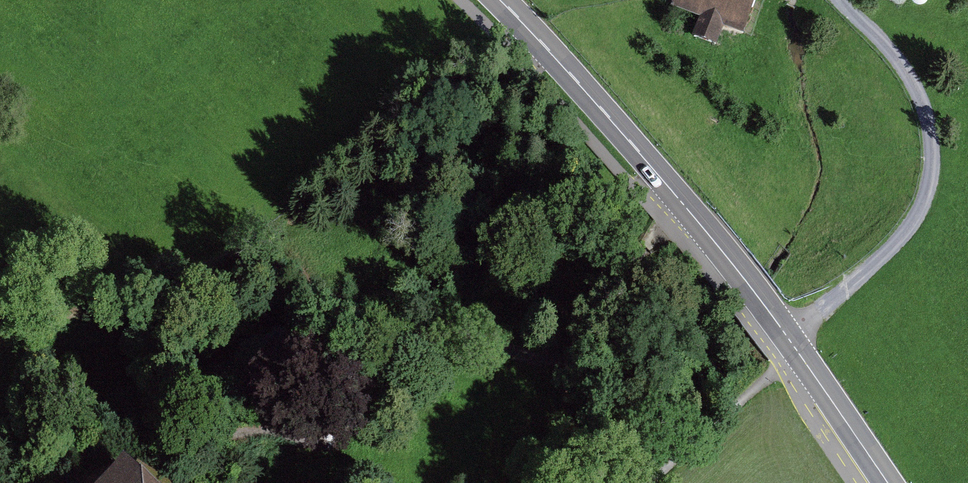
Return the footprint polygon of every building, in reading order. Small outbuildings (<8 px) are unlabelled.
[(672,12),(751,39),(764,0),(677,0),(672,12)]
